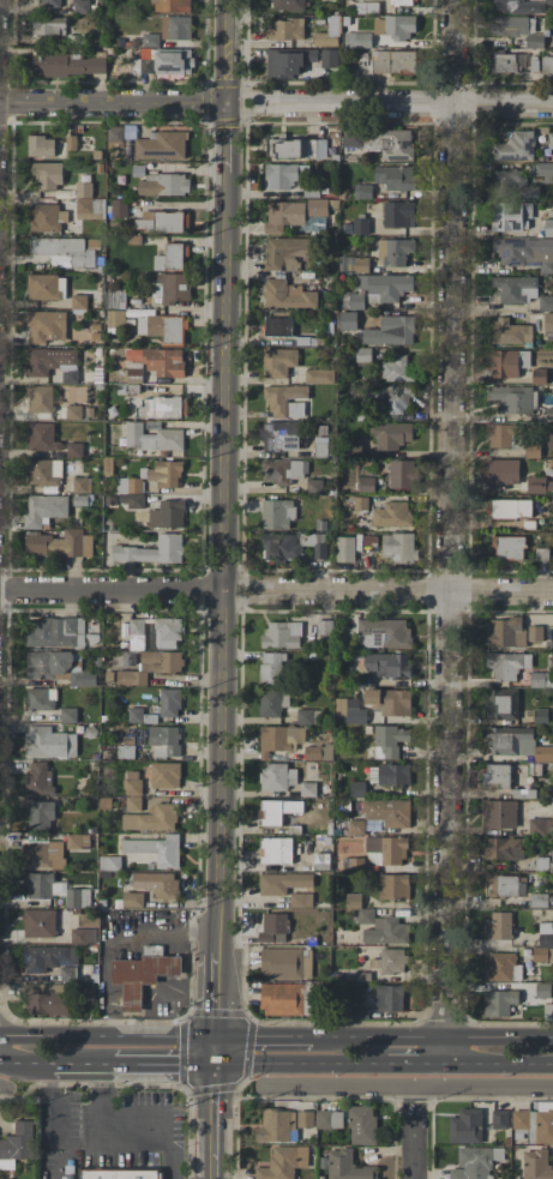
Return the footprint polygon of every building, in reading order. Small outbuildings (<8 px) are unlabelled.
[(41,8),(59,8),(59,0),(41,0),(41,8)] [(153,12),(191,12),(190,0),(153,0),(153,12)] [(304,0),(271,0),(271,10),(304,11),(304,0)] [(493,12),(544,13),(545,2),(524,1),(524,0),(493,0),(493,12)] [(191,17),(162,16),(161,39),(190,40),(191,17)] [(415,16),(382,16),(382,20),(373,20),(374,38),(408,37),(408,33),(416,33),(415,16)] [(66,18),(33,17),(33,34),(65,36),(66,18)] [(314,46),(338,46),(337,17),(327,17),(327,33),(314,33),(314,46)] [(534,35),(534,17),(488,18),(489,36),(534,35)] [(303,40),(304,20),(268,19),(268,39),(303,40)] [(371,33),(344,33),(344,47),(371,48),(371,33)] [(543,34),(526,34),(526,48),(543,47),(543,34)] [(338,50),(321,50),(321,67),(337,68),(338,50)] [(371,72),(416,74),(416,51),(372,50),(371,72)] [(302,51),(267,52),(267,78),(302,77),(302,51)] [(155,52),(155,75),(193,74),(193,52),(155,52)] [(106,58),(82,58),(82,55),(33,54),(32,75),(105,76),(106,58)] [(542,58),(543,75),(552,74),(552,58),(542,58)] [(107,143),(122,143),(123,126),(108,126),(107,143)] [(411,160),(412,129),(344,129),(344,148),(382,149),(382,160),(411,160)] [(533,131),(509,131),(509,144),(493,144),(493,161),(533,160),(533,131)] [(186,159),(185,132),(149,132),(149,139),(134,139),(135,159),(186,159)] [(28,157),(55,157),(55,137),(28,136),(28,157)] [(268,139),(268,158),(326,158),(326,139),(268,139)] [(55,142),(56,153),(65,153),(64,150),(75,149),(75,141),(55,142)] [(61,163),(31,163),(31,180),(39,180),(39,190),(61,190),(61,163)] [(534,163),(533,176),(544,176),(543,182),(552,182),(552,163),(534,163)] [(291,182),(305,182),(304,164),(264,165),(264,190),(291,190),(291,182)] [(413,191),(414,168),(374,166),(374,183),(385,183),(385,190),(413,191)] [(492,197),(539,198),(539,186),(525,186),(526,172),(493,170),(492,197)] [(188,175),(137,176),(137,195),(188,195),(188,175)] [(92,198),(92,182),(76,183),(76,198),(92,198)] [(371,199),(371,185),(355,184),(354,199),(371,199)] [(104,199),(76,199),(76,218),(104,218),(104,199)] [(126,217),(127,200),(112,199),(111,217),(126,217)] [(327,216),(327,199),(307,199),(307,216),(327,216)] [(305,202),(266,202),(266,234),(283,234),(283,225),(305,225),(305,202)] [(414,202),(384,202),(383,227),(414,228),(414,202)] [(491,230),(530,232),(531,203),(492,202),(491,230)] [(60,232),(60,223),(67,223),(67,211),(59,211),(59,205),(30,204),(30,232),(60,232)] [(187,232),(188,212),(141,211),(140,230),(187,232)] [(351,220),(352,234),(368,234),(368,219),(351,220)] [(545,237),(552,237),(552,219),(545,219),(545,237)] [(84,238),(29,239),(29,255),(51,255),(51,268),(94,268),(94,249),(85,249),(84,238)] [(266,270),(300,270),(300,257),(312,257),(312,238),(265,239),(266,270)] [(406,267),(406,253),(414,253),(414,240),(378,239),(378,266),(406,267)] [(540,273),(552,273),(552,239),(492,239),(492,254),(500,254),(500,266),(540,266),(540,273)] [(153,270),(183,270),(183,257),(188,257),(187,244),(165,244),(165,255),(153,255),(153,270)] [(368,271),(368,259),(341,259),(341,272),(368,271)] [(190,300),(189,273),(156,274),(156,297),(161,297),(162,305),(175,305),(175,301),(190,300)] [(65,300),(65,276),(27,275),(27,300),(65,300)] [(413,275),(356,276),(356,292),(380,291),(380,303),(399,302),(398,293),(413,293),(413,275)] [(537,277),(492,277),(492,288),(499,289),(499,304),(526,304),(526,297),(537,297),(537,277)] [(317,308),(317,291),(302,291),(302,285),(287,284),(287,279),(264,279),(264,307),(317,308)] [(342,309),(363,309),(363,297),(343,296),(342,309)] [(540,296),(540,310),(552,311),(552,296),(540,296)] [(137,335),(163,335),(163,343),(185,344),(185,316),(153,316),(153,310),(137,309),(137,335)] [(107,328),(124,328),(124,310),(107,311),(107,328)] [(66,312),(27,311),(27,344),(46,344),(46,340),(66,340),(66,312)] [(356,312),(338,312),(339,330),(357,330),(356,312)] [(552,340),(552,314),(545,313),(544,340),(552,340)] [(413,316),(380,316),(380,330),(362,330),(362,344),(413,345),(413,316)] [(508,325),(509,318),(493,317),(492,343),(531,344),(532,325),(508,325)] [(292,337),(292,318),(264,319),(265,337),(292,337)] [(371,348),(356,347),(355,362),(370,362),(371,348)] [(77,383),(77,350),(26,349),(26,377),(48,377),(48,369),(62,369),(62,383),(77,383)] [(183,350),(126,349),(125,375),(143,375),(143,370),(156,370),(155,377),(183,377),(183,350)] [(263,378),(288,379),(288,366),(297,366),(298,349),(264,349),(263,378)] [(518,378),(518,368),(529,368),(529,351),(491,350),(490,377),(518,378)] [(406,355),(393,355),(393,362),(381,362),(381,381),(413,382),(413,370),(406,370),(406,355)] [(333,383),(333,369),(305,370),(305,384),(333,383)] [(52,386),(27,386),(27,412),(52,412),(52,386)] [(307,386),(263,387),(263,401),(270,401),(270,418),(304,418),(304,400),(307,400),(307,386)] [(387,414),(408,415),(409,387),(388,386),(387,414)] [(500,415),(533,414),(533,387),(487,387),(487,400),(500,400),(500,415)] [(186,418),(187,397),(139,397),(139,417),(186,418)] [(81,419),(81,406),(66,405),(66,419),(81,419)] [(183,450),(183,429),(156,429),(156,434),(142,434),(142,422),(126,422),(125,449),(183,450)] [(298,422),(261,422),(261,451),(298,451),(298,422)] [(412,442),(412,422),(374,423),(375,451),(399,450),(399,443),(412,442)] [(53,423),(27,423),(28,450),(61,450),(61,441),(54,441),(53,423)] [(511,448),(511,434),(518,434),(518,425),(488,424),(488,448),(511,448)] [(314,457),(328,456),(327,437),(314,437),(314,457)] [(82,457),(82,443),(68,443),(67,457),(82,457)] [(112,475),(113,457),(103,457),(103,475),(112,475)] [(61,460),(28,459),(28,485),(60,486),(61,460)] [(486,460),(486,484),(519,483),(518,459),(486,460)] [(307,461),(263,460),(263,480),(276,480),(276,485),(290,485),(290,478),(306,479),(307,461)] [(416,461),(390,460),(389,488),(415,489),(416,461)] [(181,461),(153,461),(153,469),(146,469),(145,480),(157,480),(156,487),(180,488),(181,461)] [(90,493),(90,477),(73,477),(73,493),(90,493)] [(359,491),(374,492),(374,477),(359,477),(359,491)] [(552,493),(552,482),(546,482),(546,477),(527,477),(527,493),(552,493)] [(143,506),(143,478),(117,478),(117,507),(143,506)] [(26,529),(48,529),(48,517),(68,517),(68,496),(26,496),(26,529)] [(490,517),(531,518),(532,500),(490,499),(490,517)] [(148,528),(183,528),(184,501),(159,500),(159,510),(148,509),(148,528)] [(294,501),(261,500),(261,529),(289,529),(289,517),(294,517),(294,501)] [(411,527),(412,515),(407,514),(407,502),(384,501),(383,508),(373,508),(372,526),(411,527)] [(92,556),(92,535),(83,535),(83,529),(63,529),(63,536),(25,536),(25,556),(92,556)] [(182,534),(158,533),(158,547),(112,547),(112,562),(182,562),(182,534)] [(263,560),(298,561),(299,534),(263,533),(263,560)] [(413,533),(382,533),(382,557),(392,557),(392,562),(417,563),(417,548),(413,548),(413,533)] [(355,537),(336,537),(336,562),(355,562),(355,537)] [(524,537),(494,537),(494,558),(524,559),(524,537)] [(314,559),(326,559),(326,544),(313,544),(314,559)] [(85,619),(26,618),(25,646),(83,648),(85,619)] [(181,648),(180,618),(154,618),(155,648),(181,648)] [(487,647),(526,648),(526,630),(522,630),(522,619),(488,618),(487,647)] [(144,619),(129,619),(129,650),(144,650),(144,619)] [(410,648),(410,619),(359,619),(359,647),(410,648)] [(264,622),(263,647),(300,648),(301,623),(264,622)] [(323,635),(333,634),(332,622),(322,622),(323,635)] [(542,626),(527,626),(527,642),(543,641),(542,626)] [(26,652),(27,679),(69,678),(69,687),(96,686),(96,671),(81,671),(80,661),(74,661),(73,651),(26,652)] [(140,672),(181,673),(182,652),(140,651),(140,672)] [(259,684),(285,685),(285,653),(260,653),(259,684)] [(517,681),(517,668),(531,668),(532,654),(486,653),(486,669),(493,669),(493,680),(517,681)] [(364,654),(364,671),(376,672),(376,677),(409,678),(409,654),(364,654)] [(147,685),(147,671),(116,671),(116,685),(147,685)] [(530,687),(549,687),(549,673),(530,673),(530,687)] [(26,710),(55,710),(56,689),(26,688),(26,710)] [(179,689),(160,689),(160,717),(180,717),(179,689)] [(381,716),(410,716),(410,690),(365,689),(364,707),(381,708),(381,716)] [(281,691),(260,690),(259,717),(281,717),(281,691)] [(517,719),(517,690),(486,690),(486,720),(517,719)] [(365,723),(365,709),(358,709),(358,699),(335,698),(334,723),(365,723)] [(143,708),(129,708),(128,722),(142,723),(143,708)] [(319,710),(297,710),(297,724),(319,723),(319,710)] [(534,710),(534,723),(548,723),(548,710),(534,710)] [(26,757),(76,758),(76,733),(51,733),(51,726),(26,725),(26,757)] [(148,747),(152,747),(152,757),(179,757),(179,727),(149,726),(148,747)] [(269,751),(292,751),(292,743),(304,743),(304,727),(260,726),(259,760),(269,760),(269,751)] [(398,759),(398,742),(410,741),(410,726),(374,727),(374,759),(398,759)] [(487,728),(487,756),(534,755),(535,762),(552,761),(552,746),(534,747),(534,727),(487,728)] [(333,746),(305,744),(304,760),(332,761),(333,746)] [(117,759),(134,759),(134,745),(117,745),(117,759)] [(50,795),(51,762),(26,761),(26,794),(50,795)] [(180,763),(151,762),(150,788),(179,789),(180,763)] [(410,784),(409,764),(369,765),(370,785),(410,784)] [(509,764),(484,764),(484,786),(510,785),(509,764)] [(261,791),(288,791),(288,785),(296,785),(296,765),(260,765),(261,791)] [(141,796),(140,771),(124,771),(124,796),(141,796)] [(352,796),(363,796),(363,782),(352,781),(352,796)] [(141,797),(126,797),(126,811),(141,811),(141,797)] [(303,801),(261,800),(260,825),(282,826),(282,812),(303,813),(303,801)] [(410,828),(409,800),(363,800),(363,819),(382,819),(383,828),(410,828)] [(516,801),(482,800),(482,828),(516,828),(516,801)] [(53,801),(29,801),(28,831),(52,831),(53,801)] [(148,815),(121,814),(121,829),(176,830),(177,805),(148,804),(148,815)] [(552,835),(552,819),(529,819),(529,835),(552,835)] [(364,821),(349,820),(348,833),(363,834),(364,821)] [(165,841),(121,840),(120,852),(155,853),(155,869),(178,869),(179,834),(165,833),(165,841)] [(88,834),(67,835),(68,848),(89,847),(88,834)] [(406,837),(366,837),(365,864),(406,865),(406,837)] [(523,860),(523,839),(485,837),(484,859),(523,860)] [(260,863),(292,864),(292,838),(260,838),(260,863)] [(63,841),(26,842),(26,869),(64,868),(63,841)] [(120,857),(99,856),(98,870),(120,871),(120,857)] [(177,873),(132,872),(132,889),(154,890),(153,900),(176,900),(177,873)] [(26,898),(63,898),(63,883),(54,883),(54,873),(26,873),(26,898)] [(259,896),(287,896),(287,888),(313,887),(312,873),(259,874),(259,896)] [(409,874),(378,875),(379,899),(409,899),(409,874)] [(526,876),(488,875),(488,896),(525,897),(526,876)] [(90,890),(67,889),(66,907),(89,908),(90,890)] [(143,907),(142,892),(122,893),(122,908),(143,907)] [(312,894),(290,893),(289,907),(312,908),(312,894)] [(408,944),(408,924),(398,924),(398,917),(373,917),(373,909),(357,909),(357,923),(373,923),(373,929),(363,929),(363,944),(408,944)] [(24,937),(55,937),(56,910),(24,910),(24,937)] [(511,939),(511,912),(492,912),(493,921),(484,922),(485,939),(511,939)] [(258,942),(286,943),(287,913),(263,913),(263,932),(258,932),(258,942)] [(552,922),(539,922),(538,946),(552,946),(552,922)] [(96,929),(71,929),(71,943),(96,944),(96,929)] [(23,947),(24,974),(45,974),(45,967),(60,967),(60,981),(77,980),(76,946),(23,947)] [(552,962),(552,948),(533,947),(533,961),(552,962)] [(311,948),(261,949),(261,980),(312,979),(311,948)] [(404,949),(380,950),(381,961),(380,961),(380,974),(405,973),(404,949)] [(516,953),(485,953),(485,982),(522,981),(522,964),(516,964),(516,953)] [(112,960),(111,984),(123,984),(122,1011),(141,1012),(142,984),(157,984),(157,975),(181,976),(181,956),(139,955),(139,960),(112,960)] [(67,1016),(68,985),(28,983),(27,1014),(67,1016)] [(261,1016),(313,1015),(312,983),(260,985),(261,1016)] [(403,1012),(403,986),(376,985),(375,1011),(403,1012)] [(484,1017),(509,1017),(510,1004),(519,1004),(519,991),(484,991),(484,1017)] [(529,1129),(528,1144),(552,1144),(552,1102),(537,1102),(537,1111),(511,1111),(511,1129),(529,1129)] [(350,1144),(376,1144),(375,1106),(350,1106),(350,1144)] [(449,1117),(449,1143),(481,1143),(482,1109),(459,1109),(459,1117),(449,1117)] [(256,1142),(296,1142),(295,1110),(262,1110),(262,1128),(256,1128),(256,1142)] [(317,1129),(342,1129),(342,1111),(318,1110),(317,1129)] [(313,1112),(297,1111),(296,1128),(313,1128),(313,1112)] [(508,1111),(492,1111),(492,1129),(508,1129),(508,1111)] [(15,1121),(15,1137),(0,1137),(0,1169),(14,1169),(14,1159),(33,1159),(33,1121),(15,1121)] [(527,1130),(512,1130),(512,1142),(527,1142),(527,1130)] [(294,1167),(308,1167),(308,1146),(270,1147),(271,1167),(254,1168),(254,1178),(294,1178),(294,1167)] [(449,1178),(491,1178),(491,1147),(458,1148),(458,1169),(449,1169),(449,1178)] [(328,1149),(327,1178),(376,1178),(376,1166),(352,1165),(352,1149),(328,1149)] [(547,1167),(547,1150),(524,1149),(523,1178),(552,1178),(552,1167),(547,1167)] [(162,1171),(81,1170),(80,1178),(162,1178),(162,1171)]
